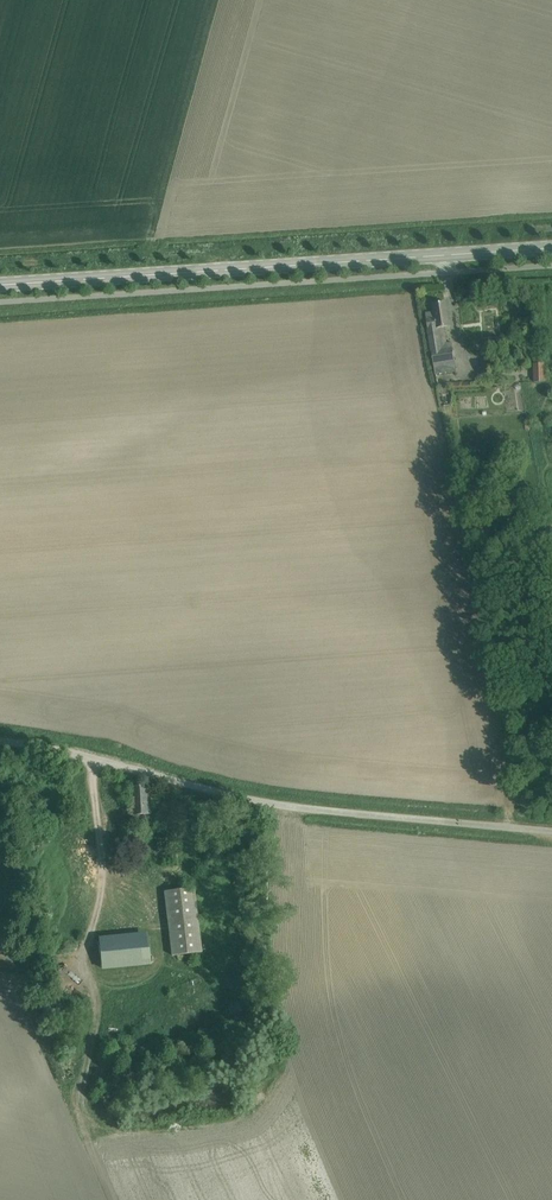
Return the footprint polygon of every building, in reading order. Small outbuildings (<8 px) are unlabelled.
[(434,364),(435,375),(457,371),(455,360),(453,348),(452,343),(447,344),(444,328),(450,327),(446,302),(433,304),(435,318),(426,319),(434,364)] [(545,363),(533,364),(534,381),(545,380),(545,363)] [(131,787),(133,816),(151,815),(151,818),(155,817),(154,800),(168,799),(168,795),(165,795),(165,791),(154,792),(154,786),(131,787)] [(160,860),(177,858),(176,849),(153,852),(154,860),(160,860)] [(193,889),(164,892),(172,956),(200,953),(193,889)] [(103,971),(154,968),(152,934),(101,938),(103,971)]
